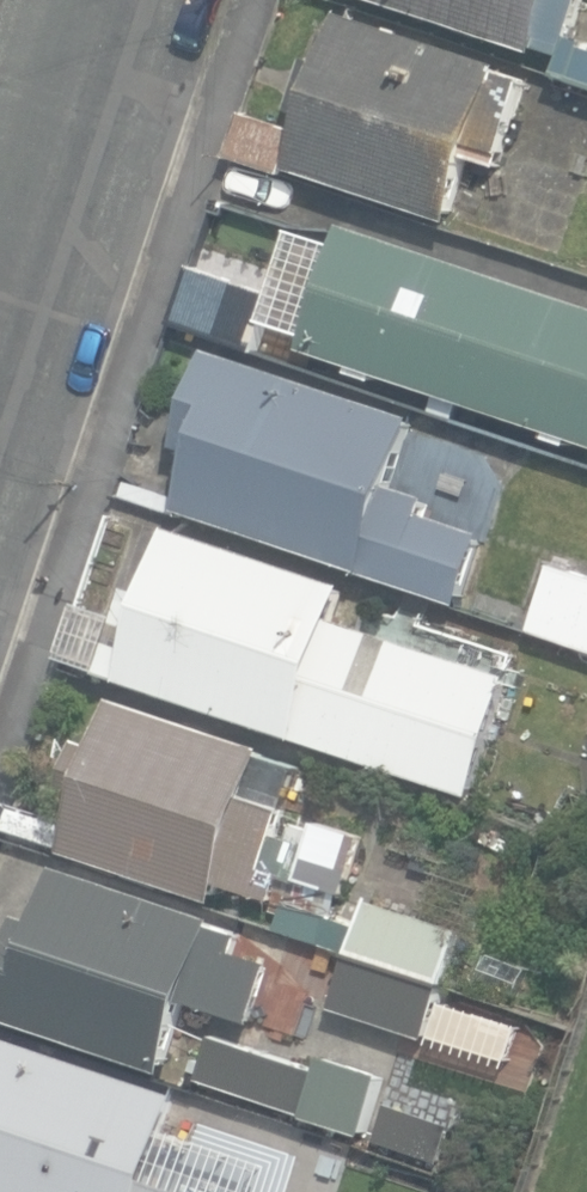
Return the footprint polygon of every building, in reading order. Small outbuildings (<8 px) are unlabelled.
[(536,52),(537,46),(564,55),(556,74),(586,85),(586,47),(586,44),(586,42),(571,36),(584,0),(378,0),(536,52)] [(507,63),(341,8),(322,63),(306,58),(290,107),(308,113),(301,134),(243,115),(230,153),(284,171),(287,164),(452,219),(471,160),(501,170),(532,77),(505,68),(507,63)] [(344,223),(301,350),(350,366),(348,373),(377,382),(379,375),(549,432),(547,438),(571,446),(573,438),(586,442),(586,305),(344,223)] [(171,322),(256,352),(277,295),(192,265),(171,322)] [(196,452),(178,508),(461,605),(482,540),(486,541),(503,485),(477,447),(413,426),(417,417),(209,349),(176,446),(196,452)] [(100,671),(99,673),(474,796),(512,676),(335,619),(348,585),(170,526),(146,593),(128,586),(117,615),(78,601),(59,656),(100,671)] [(555,563),(532,630),(586,649),(586,574),(555,563)] [(67,842),(63,852),(218,902),(224,885),(275,900),(272,909),(332,927),(342,893),(347,895),(364,835),(317,821),(300,880),(268,870),(287,809),(301,766),(266,755),(268,748),(115,697),(98,744),(80,738),(60,796),(79,802),(75,815),(70,818),(64,838),(67,842)] [(0,974),(0,1017),(165,1073),(188,1001),(254,1022),(274,963),(240,953),(246,935),(215,926),(217,918),(58,866),(39,922),(21,916),(0,974)] [(372,900),(369,899),(351,953),(447,983),(463,929),(395,907),(397,900),(374,893),(372,900)] [(442,990),(349,960),(333,1008),(426,1039),(442,990)] [(151,1180),(179,1096),(1,1034),(0,1037),(0,1191),(187,1191),(151,1180)] [(325,1056),(320,1071),(215,1036),(201,1080),(306,1114),(304,1118),(363,1136),(383,1076),(325,1056)]
